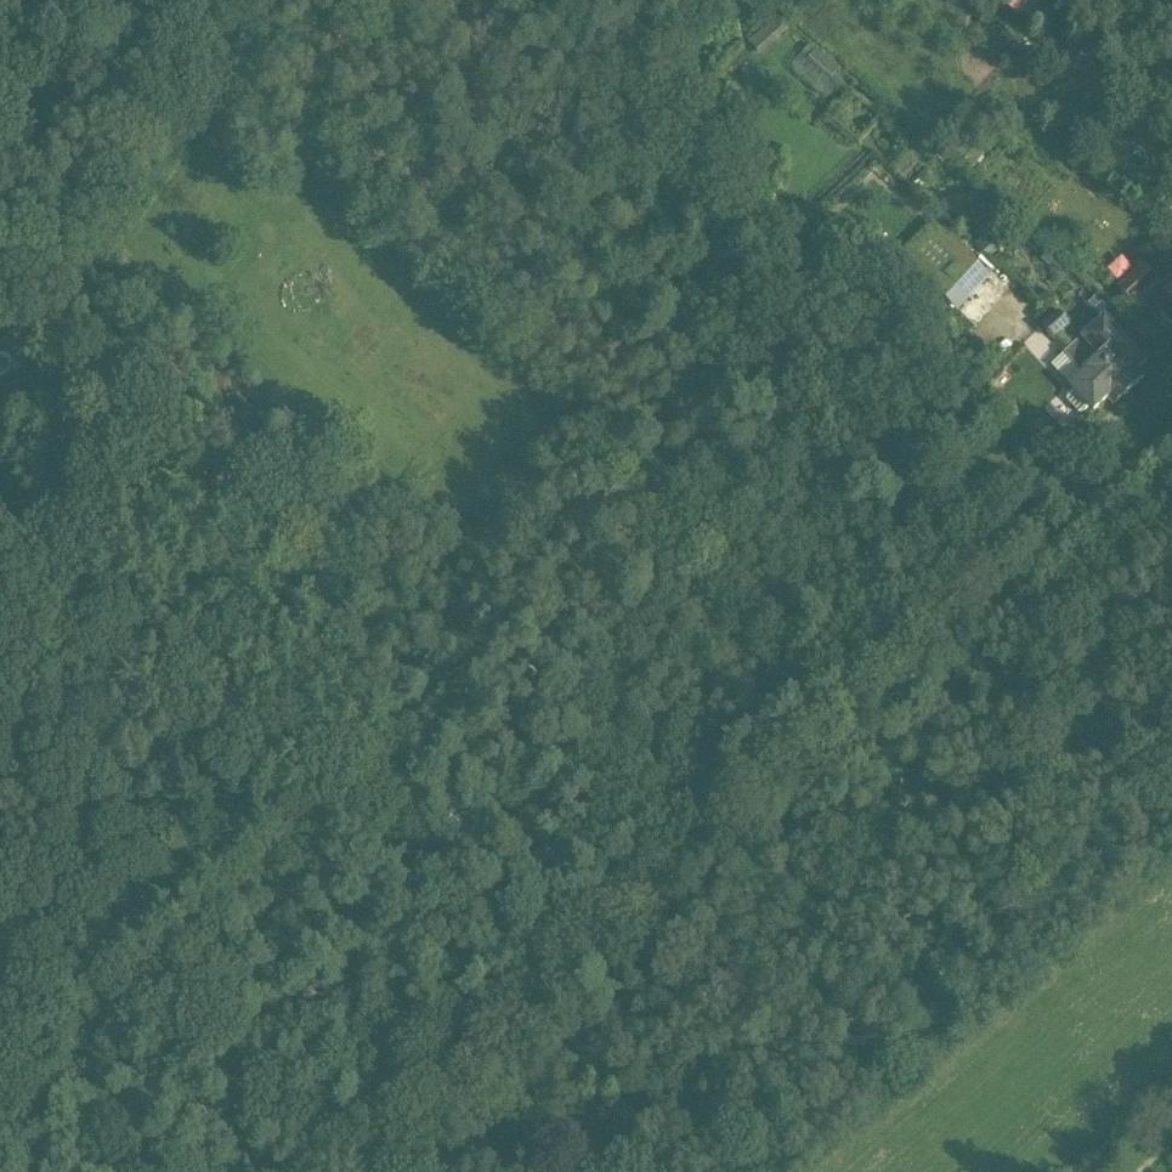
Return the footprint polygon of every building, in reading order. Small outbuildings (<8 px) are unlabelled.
[(1018,9),(1026,0),(1007,0),(1018,9)] [(816,51),(807,61),(829,80),(838,70),(816,51)] [(963,158),(962,159),(972,168),(977,162),(981,157),(983,155),(973,146),(972,148),(963,158)] [(739,159),(732,166),(747,179),(753,172),(758,167),(743,154),(739,159)] [(932,221),(899,256),(955,311),(989,276),(932,221)] [(984,236),(976,244),(987,254),(995,246),(984,236)] [(1046,250),(1039,258),(1049,266),(1055,259),(1046,250)] [(1162,290),(1158,285),(1159,284),(1145,268),(1121,289),(1135,305),(1141,300),(1152,311),(1151,312),(1171,336),(1171,281),(1162,290)] [(1128,392),(1144,377),(1138,370),(1146,363),(1111,324),(1120,316),(1098,296),(1088,305),(1102,319),(1079,340),(1128,392)] [(1055,340),(1070,327),(1057,312),(1042,325),(1055,340)] [(1079,340),(1066,352),(1085,373),(1070,386),(1074,389),(1068,395),(1067,401),(1079,414),(1085,412),(1090,408),(1094,411),(1108,398),(1114,405),(1128,392),(1079,340)]
